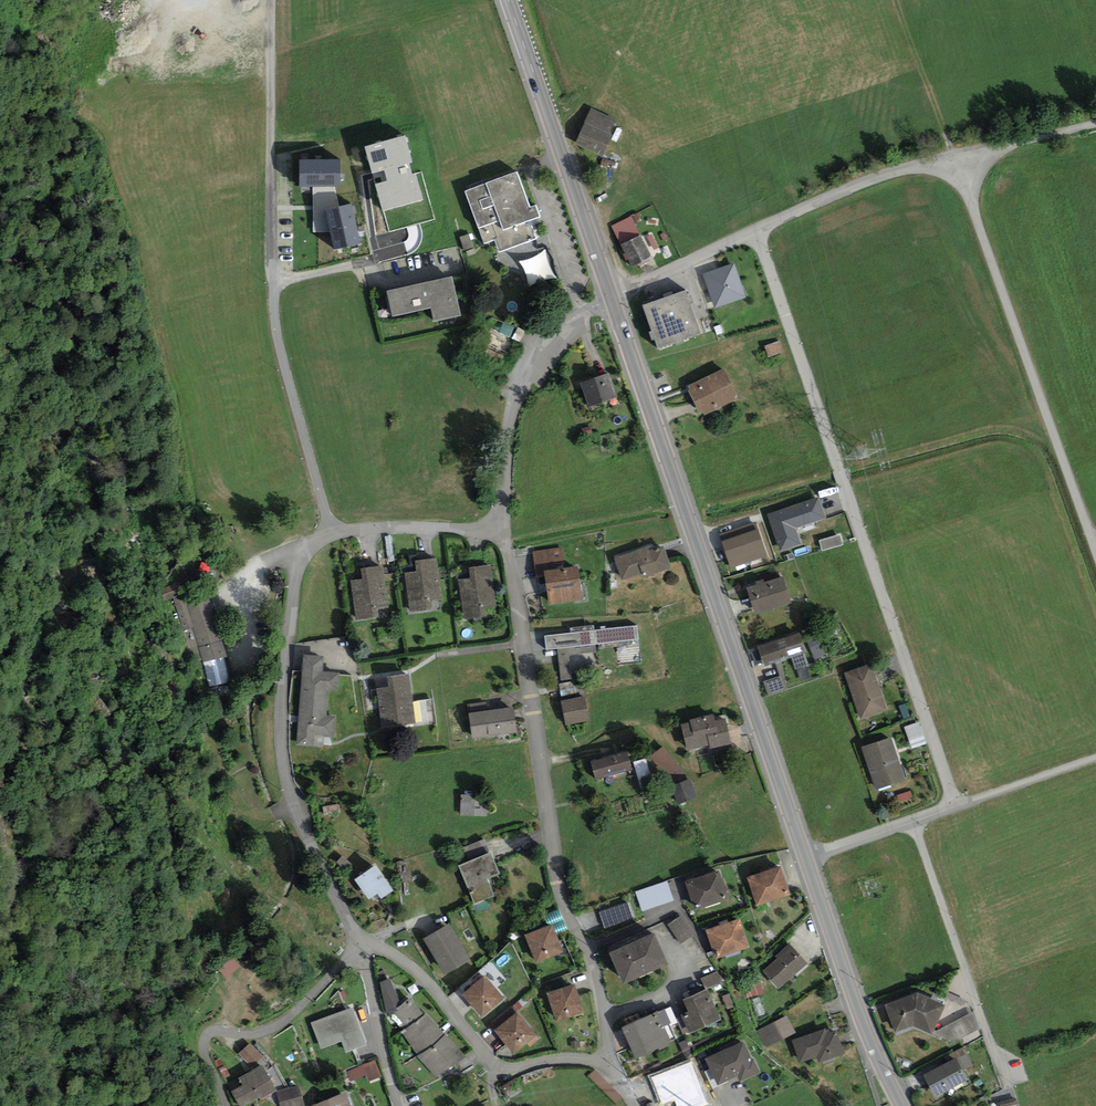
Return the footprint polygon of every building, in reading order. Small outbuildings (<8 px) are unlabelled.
[(616,120),(591,109),(576,144),(605,157),(615,134),(610,132),(616,120)] [(341,157),(300,156),(299,183),(341,183),(341,157)] [(517,169),(464,189),(484,243),(495,239),(500,250),(537,237),(530,219),(541,215),(536,202),(530,204),(517,169)] [(351,201),(325,208),(334,246),(360,240),(351,201)] [(632,215),(611,226),(632,267),(654,256),(632,215)] [(529,283),(554,278),(550,254),(524,259),(529,283)] [(735,263),(704,273),(715,307),(746,297),(735,263)] [(452,273),(387,288),(393,314),(431,305),(435,320),(462,313),(452,273)] [(686,289),(644,303),(658,345),(701,331),(686,289)] [(724,369),(690,385),(702,412),(737,395),(724,369)] [(608,372),(579,382),(587,404),(616,394),(608,372)] [(819,497),(768,514),(781,551),(802,544),(797,527),(826,518),(819,497)] [(757,521),(720,533),(731,567),(768,554),(757,521)] [(840,533),(820,539),(823,550),(843,544),(840,533)] [(649,546),(616,557),(623,577),(641,571),(642,574),(670,565),(664,547),(650,551),(649,546)] [(564,547),(532,551),(536,578),(545,577),(549,606),(584,602),(578,567),(567,568),(564,547)] [(438,558),(416,561),(417,571),(403,573),(409,615),(430,613),(429,604),(444,602),(438,558)] [(491,565),(469,568),(471,578),(457,579),(462,622),(484,619),(482,611),(497,608),(491,565)] [(384,566),(362,569),(364,579),(350,580),(355,623),(377,620),(375,612),(390,610),(384,566)] [(784,575),(746,587),(754,611),(792,599),(784,575)] [(178,582),(161,590),(167,601),(183,593),(178,582)] [(175,600),(193,663),(203,660),(210,686),(231,682),(224,656),(227,655),(207,590),(175,600)] [(571,633),(544,636),(546,651),(557,650),(561,682),(569,681),(566,654),(596,651),(595,645),(598,645),(599,650),(635,646),(635,641),(640,641),(638,625),(595,630),(595,625),(570,628),(571,633)] [(799,632),(758,647),(765,664),(806,649),(799,632)] [(809,638),(817,659),(827,655),(819,634),(809,638)] [(306,658),(297,745),(324,748),(325,736),(333,737),(335,718),(327,717),(330,691),(338,692),(340,675),(325,674),(326,660),(306,658)] [(846,673),(861,718),(885,710),(870,665),(846,673)] [(409,672),(387,675),(388,686),(375,687),(382,732),(437,724),(433,698),(413,700),(409,672)] [(769,693),(787,690),(784,678),(767,681),(769,693)] [(587,697),(563,702),(567,723),(591,719),(587,697)] [(472,717),(475,739),(519,732),(516,710),(472,717)] [(715,714),(681,723),(688,750),(731,739),(726,718),(717,720),(715,714)] [(913,748),(928,743),(922,722),(906,726),(913,748)] [(863,746),(877,788),(905,779),(891,737),(863,746)] [(626,749),(589,758),(595,779),(633,769),(626,749)] [(635,762),(641,778),(652,774),(647,758),(635,762)] [(492,794),(461,794),(460,815),(490,815),(492,794)] [(491,850),(458,864),(474,902),(495,894),(488,877),(500,872),(491,850)] [(376,866),(354,880),(369,900),(378,894),(381,900),(394,891),(376,866)] [(749,877),(757,902),(789,892),(781,866),(749,877)] [(720,871),(687,882),(695,905),(728,894),(720,871)] [(668,880),(635,891),(642,910),(674,899),(668,880)] [(629,901),(599,910),(605,927),(634,917),(629,901)] [(680,915),(667,924),(681,943),(694,934),(680,915)] [(740,918),(707,930),(716,956),(749,944),(740,918)] [(553,922),(525,933),(536,962),(564,951),(553,922)] [(471,960),(449,924),(424,940),(445,976),(471,960)] [(655,930),(610,949),(623,981),(669,960),(655,930)] [(794,944),(764,970),(778,986),(808,960),(794,944)] [(720,971),(705,977),(710,988),(725,982),(720,971)] [(484,976),(462,995),(483,1019),(506,998),(484,976)] [(390,978),(381,982),(387,1013),(389,1016),(393,1013),(402,1005),(390,978)] [(575,982),(547,991),(557,1021),(585,1012),(575,982)] [(720,1019),(705,987),(680,998),(685,1011),(678,1014),(687,1033),(720,1019)] [(917,992),(885,1005),(896,1034),(914,1028),(933,1035),(935,1030),(947,1006),(917,992)] [(423,1015),(410,999),(402,1005),(393,1013),(406,1029),(401,1033),(419,1055),(416,1057),(437,1080),(466,1058),(445,1034),(426,1013),(423,1015)] [(352,1006),(310,1022),(320,1048),(341,1040),(346,1052),(367,1044),(352,1006)] [(513,1006),(493,1024),(497,1029),(518,1011),(513,1006)] [(657,1009),(619,1026),(633,1058),(671,1040),(657,1009)] [(933,1035),(955,1042),(983,1029),(976,1011),(937,1031),(935,1030),(933,1035)] [(538,1036),(518,1012),(494,1032),(515,1055),(538,1036)] [(786,1016),(759,1031),(767,1045),(794,1031),(786,1016)] [(826,1029),(793,1041),(800,1061),(818,1055),(820,1061),(846,1051),(838,1029),(828,1033),(826,1029)] [(742,1040),(703,1057),(715,1084),(735,1075),(738,1081),(760,1071),(753,1056),(750,1057),(742,1040)] [(250,1043),(239,1053),(251,1067),(262,1057),(250,1043)] [(960,1058),(927,1076),(938,1097),(972,1079),(960,1058)] [(377,1059),(349,1070),(353,1081),(368,1075),(371,1082),(384,1077),(377,1059)] [(232,1091),(241,1105),(243,1105),(260,1096),(262,1099),(278,1089),(262,1063),(239,1077),(244,1084),(232,1091)] [(597,1070),(591,1076),(618,1103),(624,1097),(597,1070)] [(277,1093),(281,1105),(305,1105),(299,1086),(277,1093)] [(311,1105),(351,1105),(345,1092),(311,1105)]
